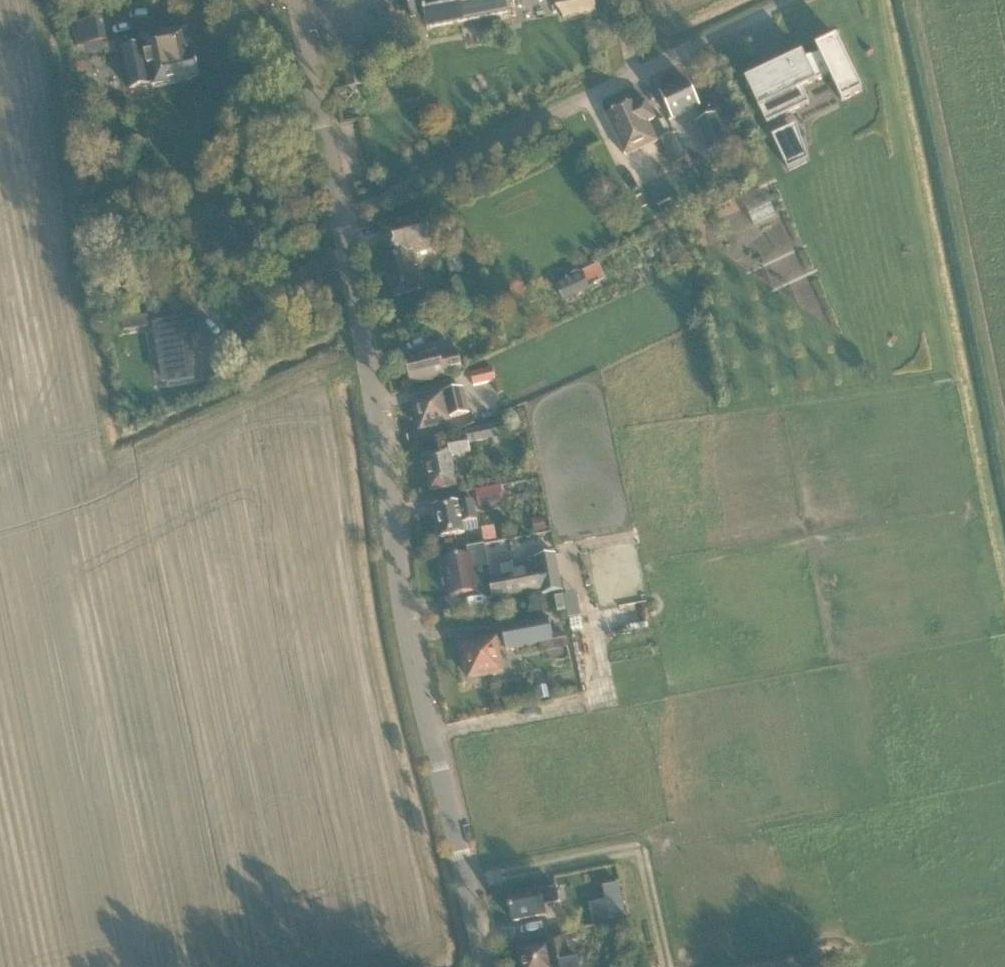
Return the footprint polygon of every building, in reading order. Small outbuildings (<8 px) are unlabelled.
[(411,17),(425,14),(428,29),(512,12),(510,0),(408,0),(411,17)] [(597,12),(597,11),(596,11),(594,0),(561,0),(564,17),(563,17),(564,19),(597,12)] [(102,19),(100,8),(85,10),(85,12),(81,13),(82,17),(74,18),(75,24),(74,24),(78,47),(81,46),(83,53),(108,49),(107,41),(108,41),(104,18),(102,19)] [(194,58),(188,30),(144,39),(145,46),(124,50),(131,89),(153,85),(153,88),(201,78),(197,57),(194,58)] [(820,54),(806,59),(803,53),(746,80),(767,124),(810,103),(803,88),(830,75),(842,101),(863,91),(838,38),(817,48),(820,54)] [(698,103),(687,79),(661,91),(674,118),(688,111),(687,109),(698,103)] [(655,116),(648,102),(640,106),(639,103),(610,117),(627,155),(658,141),(648,120),(655,116)] [(729,145),(717,114),(696,122),(708,153),(729,145)] [(792,127),(772,136),(788,169),(808,160),(792,127)] [(685,159),(673,134),(661,140),(673,165),(685,159)] [(673,199),(667,188),(652,195),(658,207),(673,199)] [(445,243),(434,204),(381,221),(389,250),(382,252),(394,297),(424,288),(415,256),(445,243)] [(606,280),(599,265),(583,272),(590,287),(606,280)] [(591,290),(583,273),(557,285),(564,302),(591,290)] [(151,327),(149,316),(123,320),(125,331),(151,327)] [(199,322),(159,329),(168,391),(196,387),(189,346),(203,344),(199,322)] [(440,358),(438,351),(407,359),(413,385),(444,377),(443,371),(461,367),(458,353),(440,358)] [(496,381),(493,369),(471,374),(474,386),(496,381)] [(467,413),(462,389),(414,398),(420,427),(450,421),(449,417),(467,413)] [(510,435),(507,422),(465,431),(466,435),(449,438),(451,448),(423,453),(430,491),(457,486),(452,454),(471,451),(469,443),(493,438),(494,443),(500,442),(499,437),(510,435)] [(500,505),(497,487),(476,491),(478,505),(480,504),(481,508),(500,505)] [(478,520),(474,498),(460,500),(460,499),(433,505),(440,538),(465,533),(463,523),(478,520)] [(535,532),(546,530),(544,519),(533,521),(535,532)] [(513,553),(511,539),(486,544),(488,558),(513,553)] [(512,562),(515,575),(489,580),(487,565),(472,568),(469,555),(472,554),(471,546),(464,548),(466,555),(445,560),(452,597),(489,590),(491,600),(541,590),(542,594),(563,590),(556,554),(512,562)] [(540,643),(550,641),(549,635),(546,616),(498,624),(501,638),(461,645),(467,679),(500,674),(496,647),(504,646),(504,649),(540,643)] [(557,884),(537,889),(507,895),(513,923),(545,916),(543,907),(561,903),(557,884)] [(626,916),(623,900),(622,900),(607,904),(590,907),(593,922),(610,919),(626,916)] [(562,937),(545,941),(546,947),(518,952),(521,966),(578,966),(577,960),(572,935),(562,937)]
